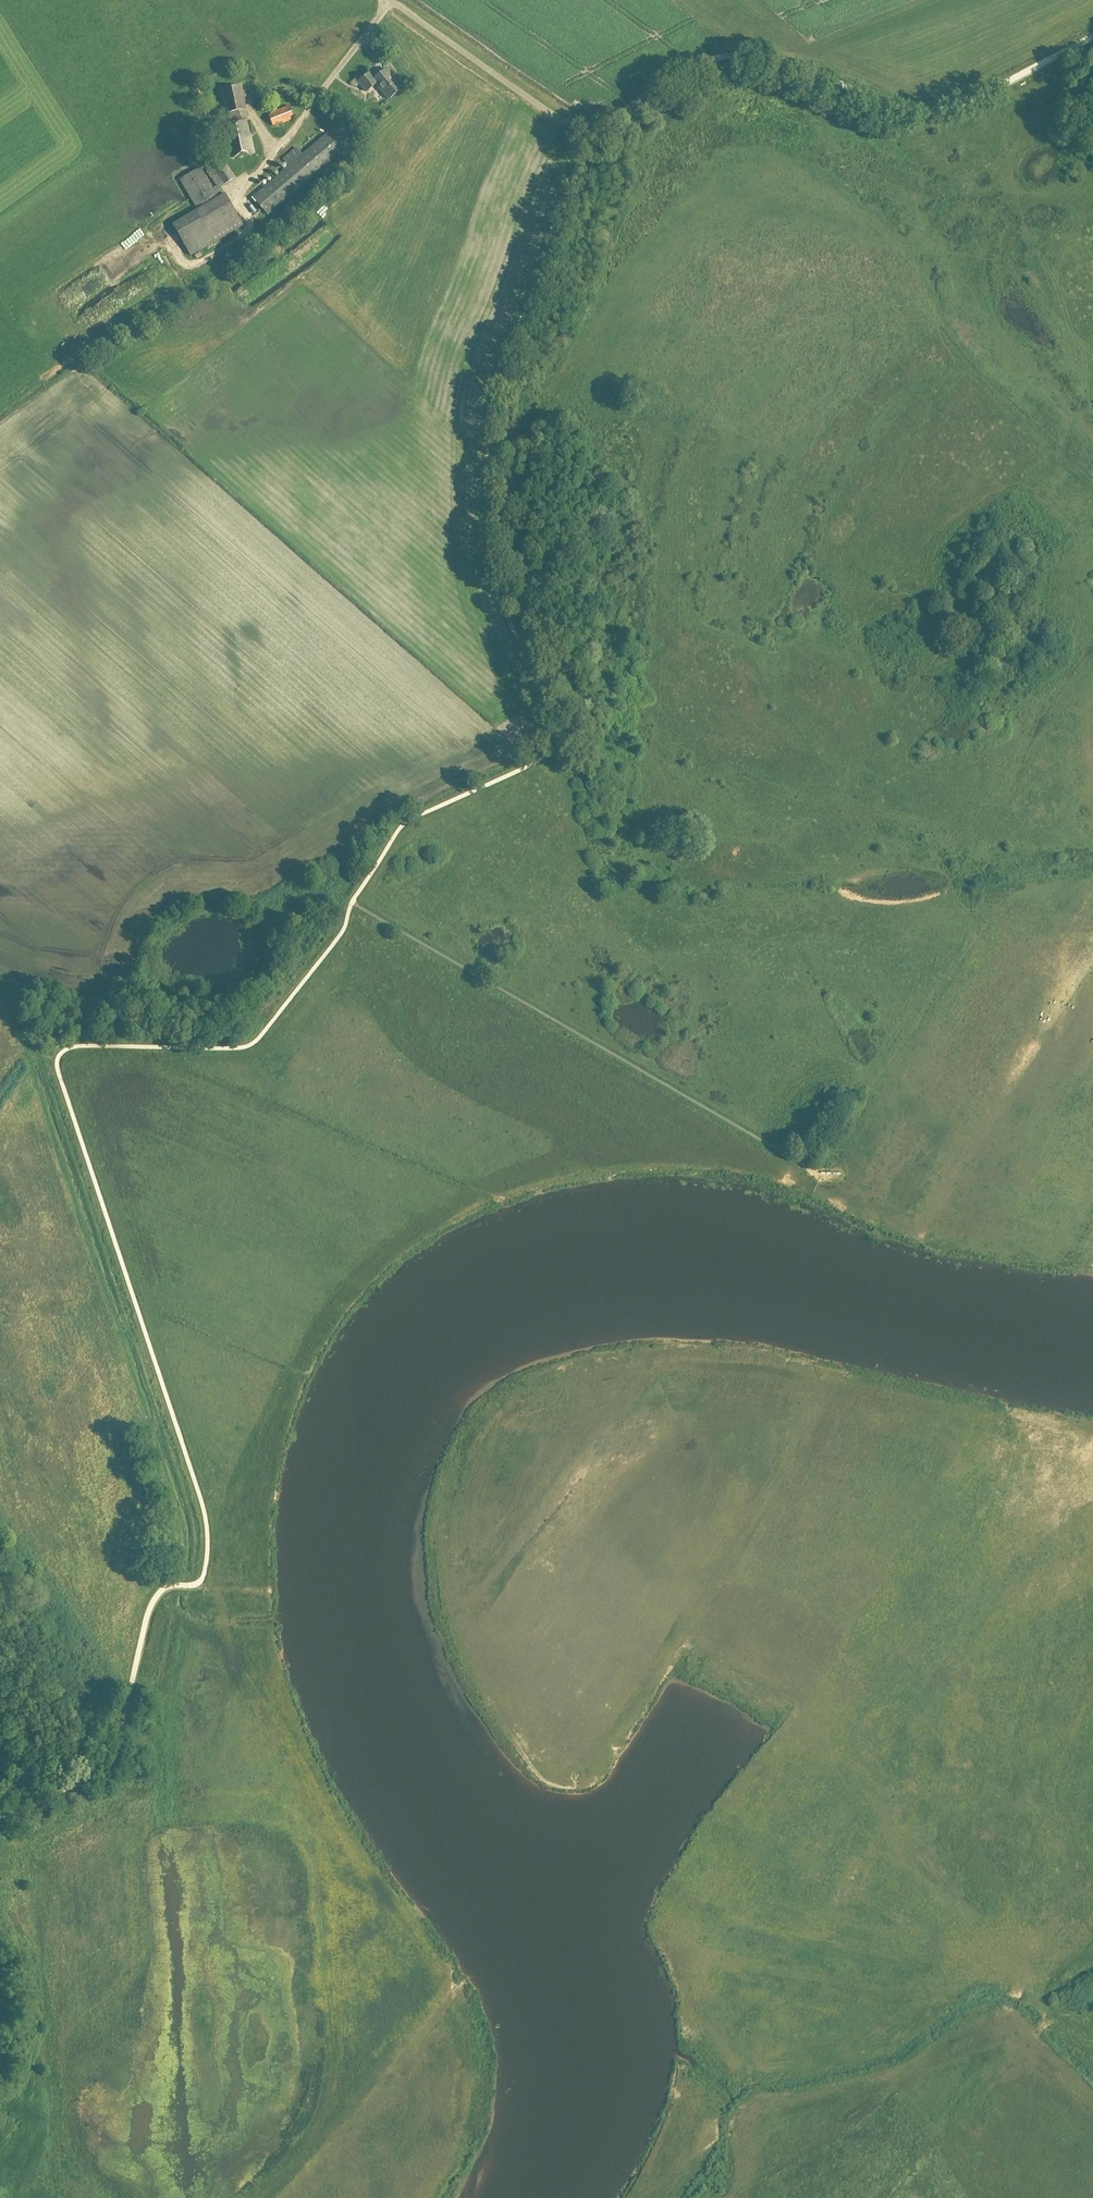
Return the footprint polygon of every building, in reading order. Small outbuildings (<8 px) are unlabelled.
[(388,99),(402,88),(386,68),(374,78),(369,72),(358,82),(366,92),(376,84),(388,99)] [(230,158),(254,153),(247,119),(240,121),(238,109),(244,108),(240,86),(221,89),(226,112),(228,112),(230,123),(223,124),(230,158)] [(294,118),(289,105),(275,110),(276,111),(268,114),(272,125),(282,121),(282,122),(294,118)] [(267,214),(343,150),(328,132),(301,154),(296,148),(283,160),(288,166),(252,197),(267,214)] [(224,185),(233,179),(221,161),(212,167),(224,185)] [(212,189),(200,168),(179,180),(198,210),(172,225),(190,256),(242,226),(219,185),(212,189)] [(135,1724),(126,1730),(130,1736),(139,1731),(135,1724)]
